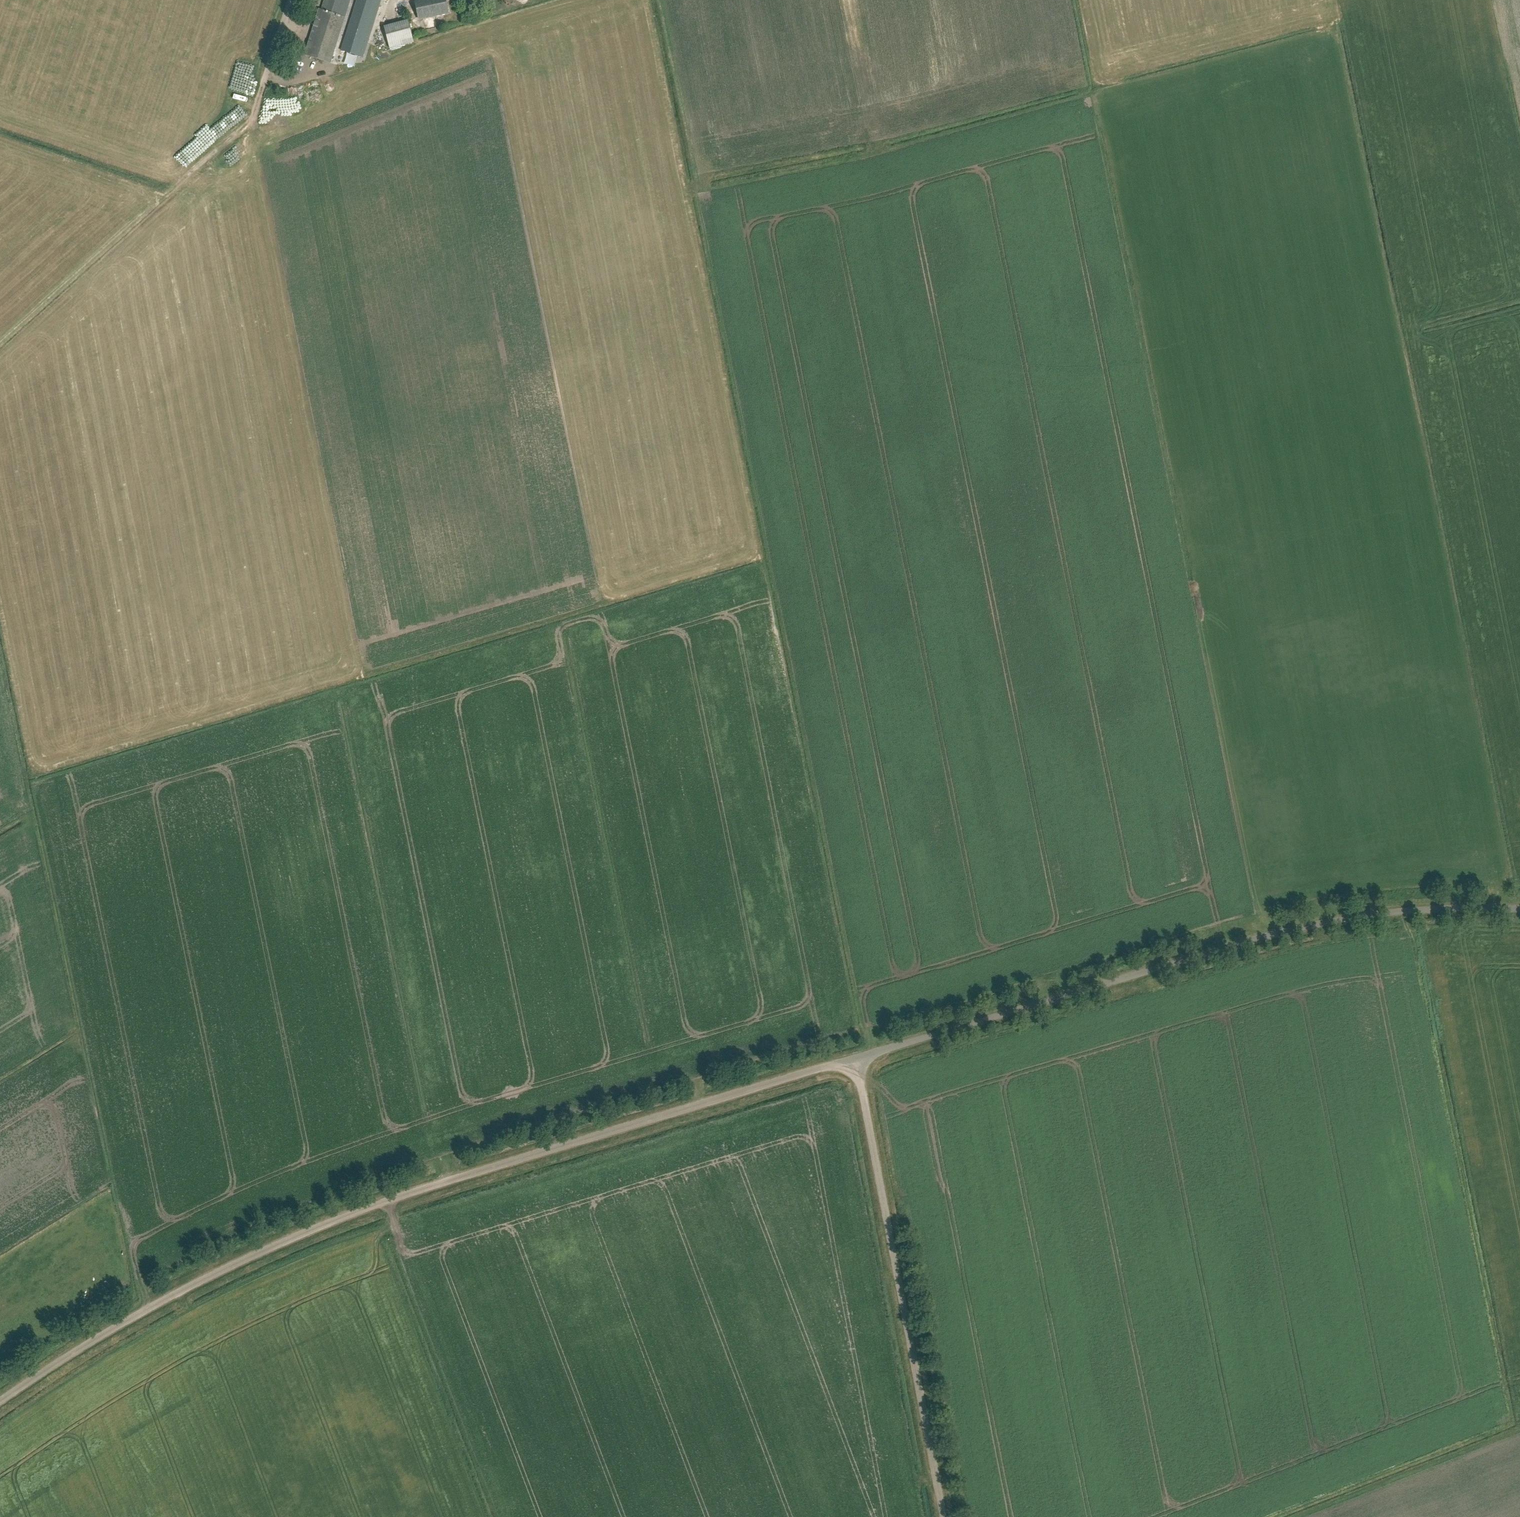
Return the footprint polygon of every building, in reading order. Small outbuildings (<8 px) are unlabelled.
[(321,9),(319,9),(304,55),(329,63),(349,0),(324,0),(321,9)] [(340,50),(362,57),(381,0),(357,0),(340,50)] [(445,0),(432,0),(432,1),(417,5),(420,18),(448,12),(445,0)] [(413,42),(407,20),(383,26),(389,49),(413,42)]
